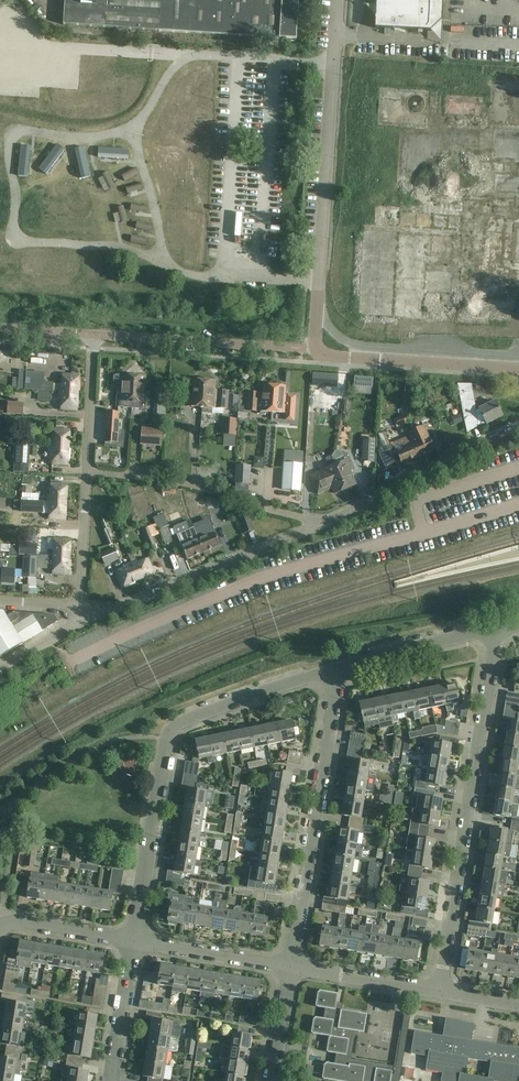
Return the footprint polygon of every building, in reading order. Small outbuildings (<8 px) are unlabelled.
[(63,24),(295,40),(298,0),(65,0),(63,24)] [(375,28),(441,32),(443,0),(376,0),(375,28)] [(382,95),(380,136),(433,138),(435,97),(382,95)] [(470,216),(472,168),(438,166),(435,232),(440,232),(441,226),(456,227),(457,215),(470,216)] [(504,228),(504,215),(479,215),(479,227),(504,228)] [(492,232),(491,238),(502,240),(503,234),(492,232)] [(369,238),(361,287),(363,297),(362,307),(365,323),(367,309),(371,310),(379,309),(380,304),(373,303),(374,294),(383,293),(385,278),(396,276),(381,274),(400,270),(397,250),(381,248),(399,245),(400,238),(371,233),(369,241),(369,238)] [(397,317),(383,317),(383,326),(397,327),(397,317)] [(25,389),(25,390),(38,391),(53,392),(53,384),(42,384),(42,375),(19,373),(19,378),(18,388),(25,389)] [(338,375),(330,375),(312,373),(312,385),(330,386),(337,387),(338,375)] [(62,384),(59,384),(59,392),(78,393),(79,375),(62,374),(62,384)] [(117,392),(116,401),(116,407),(132,408),(134,376),(119,375),(116,375),(114,377),(114,379),(114,382),(116,383),(118,384),(122,384),(122,390),(119,390),(119,392),(117,392)] [(134,376),(132,408),(148,410),(149,403),(149,395),(147,395),(147,392),(145,392),(145,377),(134,376)] [(355,376),(354,386),(372,388),(373,378),(355,376)] [(202,407),(204,381),(193,380),(192,395),(189,395),(189,397),(187,397),(186,406),(202,407)] [(204,381),(202,407),(228,409),(229,391),(215,390),(215,382),(204,381)] [(463,418),(470,417),(477,415),(471,384),(462,384),(457,384),(461,402),(463,418)] [(273,412),(275,386),(263,385),(262,393),(248,392),(247,411),(256,412),(256,414),(262,415),(262,412),(273,412)] [(275,386),(273,412),(285,413),(284,420),(294,421),(296,397),(285,396),(285,387),(275,386)] [(381,386),(380,399),(391,400),(392,387),(381,386)] [(154,388),(154,416),(154,422),(165,422),(165,388),(154,388)] [(180,420),(182,392),(171,390),(169,419),(180,420)] [(53,392),(38,391),(37,400),(49,400),(50,392),(54,392),(53,392)] [(77,411),(78,393),(59,392),(58,398),(61,398),(60,410),(77,411)] [(401,407),(408,408),(410,395),(403,394),(401,407)] [(6,413),(22,414),(22,401),(7,401),(6,413)] [(502,416),(495,402),(479,410),(486,424),(502,416)] [(105,443),(117,443),(117,435),(119,413),(107,412),(105,434),(105,443)] [(405,422),(405,423),(411,420),(408,413),(402,416),(405,422)] [(462,422),(460,415),(452,418),(454,425),(462,422)] [(405,423),(405,422),(402,416),(396,419),(399,426),(405,423)] [(236,435),(237,419),(222,418),(221,435),(236,435)] [(294,419),(294,435),(309,435),(309,419),(294,419)] [(407,433),(412,445),(418,457),(434,450),(423,426),(407,433)] [(50,440),(50,446),(69,447),(70,430),(53,429),(52,441),(50,440)] [(161,446),(162,430),(142,429),(141,444),(161,446)] [(383,447),(390,444),(384,432),(378,435),(383,447)] [(375,439),(362,438),(361,462),(374,462),(375,439)] [(418,457),(412,445),(407,447),(405,443),(394,448),(401,464),(418,457)] [(27,473),(28,446),(13,445),(12,472),(27,473)] [(69,447),(50,446),(49,452),(52,453),(51,464),(68,465),(69,447)] [(285,451),(282,490),(300,492),(303,452),(285,451)] [(336,465),(346,489),(356,485),(350,471),(352,470),(351,468),(353,467),(347,453),(335,451),(331,456),(336,465)] [(386,469),(394,467),(391,455),(383,457),(386,469)] [(346,489),(336,465),(331,456),(326,458),(330,468),(310,477),(317,495),(332,488),(335,494),(346,489)] [(250,466),(236,465),(235,483),(249,484),(250,466)] [(30,500),(47,501),(66,502),(67,484),(50,483),(50,495),(40,495),(40,496),(30,495),(30,500)] [(10,507),(11,500),(0,499),(0,503),(0,506),(10,507)] [(43,513),(43,502),(21,501),(21,512),(43,513)] [(66,502),(47,501),(47,507),(49,507),(49,519),(65,520),(66,502)] [(221,516),(224,508),(217,506),(214,514),(221,516)] [(243,534),(254,530),(248,511),(237,515),(243,534)] [(22,526),(23,515),(13,514),(12,526),(22,526)] [(103,531),(109,545),(113,543),(107,529),(109,528),(105,518),(101,520),(105,530),(103,531)] [(152,537),(159,534),(155,525),(142,530),(150,551),(156,548),(152,537)] [(159,528),(165,545),(172,542),(166,525),(159,528)] [(198,540),(203,553),(220,546),(213,529),(202,533),(204,538),(198,540)] [(203,553),(198,540),(192,543),(190,538),(180,543),(187,560),(203,553)] [(70,557),(71,539),(54,539),(53,550),(51,550),(51,556),(37,555),(38,544),(19,543),(19,545),(0,545),(0,552),(8,552),(8,554),(23,555),(70,557)] [(114,548),(100,554),(104,564),(118,558),(114,548)] [(28,577),(36,577),(36,568),(47,569),(47,564),(53,565),(52,574),(69,575),(70,557),(23,555),(22,568),(22,577),(28,577)] [(136,561),(131,563),(131,565),(138,581),(154,574),(148,559),(137,563),(136,561)] [(121,588),(138,581),(131,565),(131,563),(125,565),(126,568),(115,572),(121,588)] [(14,583),(14,580),(15,569),(1,569),(1,583),(14,583)] [(28,588),(28,585),(23,585),(23,592),(28,592),(28,594),(37,595),(38,588),(36,588),(28,588)] [(14,612),(0,611),(0,657),(22,643),(57,621),(54,616),(14,612)] [(441,686),(445,705),(446,712),(453,710),(451,704),(459,702),(455,683),(441,686)] [(428,689),(431,708),(445,705),(441,686),(428,689)] [(431,708),(428,689),(414,692),(418,711),(431,708)] [(418,711),(414,692),(401,695),(404,713),(418,711)] [(518,707),(518,694),(507,692),(505,705),(518,707)] [(404,713),(401,695),(387,697),(390,716),(391,716),(392,723),(398,722),(397,715),(404,713)] [(390,716),(387,697),(373,700),(377,719),(390,716)] [(378,725),(377,719),(373,700),(360,703),(360,704),(357,705),(359,714),(362,713),(365,728),(378,725)] [(518,714),(518,707),(505,705),(503,712),(518,714)] [(518,736),(518,715),(518,714),(503,712),(502,719),(509,720),(507,734),(518,736)] [(277,724),(281,742),(294,740),(290,721),(277,724)] [(446,721),(445,728),(459,730),(460,723),(446,721)] [(263,726),(267,745),(281,742),(277,724),(263,726)] [(250,729),(254,748),(267,745),(263,726),(250,729)] [(422,728),(422,730),(423,736),(437,733),(435,726),(422,728)] [(458,736),(459,730),(445,728),(435,726),(437,733),(444,734),(458,736)] [(236,732),(240,751),(254,748),(250,729),(236,732)] [(410,739),(423,736),(422,730),(408,733),(410,739)] [(223,735),(227,753),(240,751),(236,732),(223,735)] [(350,739),(363,742),(364,735),(351,733),(350,739)] [(518,750),(518,736),(507,734),(505,747),(518,750)] [(209,737),(213,756),(227,753),(223,735),(209,737)] [(213,756),(209,737),(195,740),(199,759),(213,756)] [(433,743),(431,750),(424,749),(423,754),(430,756),(430,757),(449,760),(452,746),(456,746),(457,739),(443,737),(442,744),(433,743)] [(363,742),(350,739),(348,746),(362,748),(363,742)] [(362,748),(348,746),(348,753),(361,755),(362,748)] [(518,763),(518,759),(518,750),(505,747),(504,752),(501,752),(499,760),(518,763)] [(289,751),(288,752),(284,751),(284,754),(288,755),(288,757),(302,760),(303,753),(289,751)] [(361,755),(348,753),(346,759),(351,760),(349,774),(367,777),(370,763),(360,761),(361,755)] [(301,766),(302,760),(288,757),(287,759),(282,758),(281,763),(287,763),(287,764),(301,766)] [(421,769),(423,769),(447,773),(449,760),(430,757),(429,764),(422,763),(421,769)] [(518,763),(499,760),(498,768),(501,769),(500,774),(516,777),(518,777),(518,763)] [(186,762),(185,768),(198,770),(199,764),(186,762)] [(269,767),(250,770),(251,776),(270,774),(269,767)] [(274,772),(271,786),(291,789),(293,775),(299,776),(300,769),(286,767),(285,773),(274,772)] [(185,768),(184,774),(197,777),(198,770),(185,768)] [(445,787),(447,773),(423,769),(420,783),(415,782),(414,789),(436,792),(437,786),(445,787)] [(184,774),(183,781),(196,783),(197,777),(184,774)] [(367,777),(349,774),(347,787),(365,790),(367,777)] [(498,788),(514,790),(516,777),(500,774),(498,788)] [(188,789),(186,803),(204,806),(207,792),(195,790),(196,783),(183,781),(182,788),(188,789)] [(288,803),(291,789),(271,786),(269,799),(288,803)] [(365,790),(347,787),(344,801),(363,804),(365,790)] [(518,805),(518,801),(518,798),(513,797),(514,790),(498,788),(496,801),(518,805)] [(434,799),(436,792),(414,789),(413,796),(417,796),(415,810),(421,811),(440,814),(443,800),(434,799)] [(393,806),(401,807),(402,800),(394,798),(393,806)] [(286,816),(288,803),(269,799),(267,813),(286,816)] [(350,816),(349,824),(363,826),(364,819),(361,818),(363,804),(344,801),(342,815),(350,816)] [(496,801),(494,814),(512,817),(511,824),(518,825),(518,818),(516,818),(518,805),(496,801)] [(186,803),(184,817),(202,820),(204,806),(186,803)] [(438,828),(440,814),(421,811),(419,825),(416,824),(415,831),(429,833),(430,827),(438,828)] [(235,822),(241,823),(241,822),(245,823),(246,816),(242,816),(242,814),(236,813),(235,822)] [(284,830),(286,816),(267,813),(265,827),(284,830)] [(184,817),(181,830),(200,833),(202,820),(184,817)] [(340,828),(338,842),(356,846),(359,831),(362,832),(363,826),(349,824),(348,829),(340,828)] [(511,844),(513,832),(518,833),(518,825),(511,824),(510,830),(492,827),(490,841),(511,844)] [(282,844),(284,830),(265,827),(263,841),(282,844)] [(181,830),(179,844),(198,847),(200,833),(181,830)] [(429,833),(415,831),(409,830),(405,851),(415,852),(434,855),(436,841),(428,840),(429,833)] [(282,844),(263,841),(257,840),(255,854),(260,855),(279,858),(282,844)] [(511,844),(490,841),(487,854),(503,857),(509,858),(511,844)] [(354,859),(356,846),(338,842),(336,856),(354,859)] [(179,844),(177,858),(195,861),(198,847),(179,844)] [(26,866),(33,867),(35,853),(28,852),(26,866)] [(423,868),(431,869),(434,855),(415,852),(412,867),(409,866),(408,873),(422,875),(423,868)] [(485,868),(501,870),(503,857),(487,854),(485,868)] [(277,871),(279,858),(260,855),(258,868),(277,871)] [(352,873),(354,859),(336,856),(333,870),(352,873)] [(168,871),(167,877),(180,880),(182,873),(193,875),(195,861),(177,858),(175,872),(168,871)] [(373,876),(379,877),(382,864),(371,862),(370,870),(374,870),(373,876)] [(511,867),(510,875),(518,876),(518,868),(511,867)] [(275,885),(277,871),(258,868),(255,889),(267,891),(280,893),(281,886),(275,885)] [(483,881),(499,884),(501,870),(485,868),(483,881)] [(113,869),(112,876),(123,878),(124,871),(113,869)] [(198,882),(215,885),(218,872),(200,869),(198,882)] [(350,887),(352,873),(333,870),(331,884),(350,887)] [(421,881),(422,875),(408,873),(407,879),(410,880),(408,894),(427,897),(429,883),(421,881)] [(166,884),(179,886),(180,880),(167,877),(166,884)] [(42,900),(45,881),(30,879),(27,898),(42,900)] [(191,881),(180,880),(179,886),(190,888),(191,881)] [(55,902),(58,884),(45,881),(42,900),(55,902)] [(481,895),(497,897),(502,898),(505,885),(499,884),(483,881),(481,895)] [(109,892),(99,890),(96,909),(110,911),(113,894),(120,895),(122,884),(111,882),(109,892)] [(69,905),(72,886),(58,884),(55,902),(69,905)] [(324,897),(323,904),(339,906),(347,907),(347,905),(353,906),(356,888),(350,887),(331,884),(329,898),(324,897)] [(82,907),(85,888),(72,886),(69,905),(82,907)] [(96,909),(99,890),(85,888),(82,907),(96,909)] [(257,900),(258,892),(245,890),(244,896),(252,897),(251,898),(256,899),(256,900),(257,900)] [(374,909),(377,891),(369,890),(366,907),(374,909)] [(266,893),(266,894),(258,892),(257,900),(265,901),(265,900),(279,902),(280,895),(266,893)] [(427,897),(408,894),(403,893),(402,899),(407,899),(406,906),(402,905),(400,914),(428,918),(429,912),(425,911),(427,897)] [(479,908),(494,911),(497,897),(481,895),(479,908)] [(183,923),(187,899),(187,897),(182,896),(179,898),(178,903),(169,901),(167,911),(170,912),(169,921),(169,924),(177,925),(178,922),(183,923)] [(187,899),(183,923),(196,925),(199,906),(191,905),(191,902),(190,899),(187,899)] [(213,909),(210,928),(224,930),(227,911),(228,904),(221,903),(219,910),(213,909)] [(265,936),(268,936),(270,927),(266,926),(268,918),(261,917),(263,904),(256,903),(254,916),(251,935),(265,937),(265,936)] [(322,910),(338,913),(339,906),(323,904),(322,910)] [(199,906),(196,925),(210,928),(213,909),(199,906)] [(227,911),(224,930),(237,932),(240,913),(242,907),(237,906),(234,908),(233,912),(227,911)] [(339,906),(338,913),(339,913),(345,914),(354,916),(355,909),(347,907),(339,906)] [(470,922),(469,928),(486,931),(490,932),(491,925),(492,925),(494,911),(479,908),(477,923),(470,922)] [(240,913),(237,932),(251,935),(254,916),(240,913)] [(357,924),(358,917),(348,916),(347,922),(357,924)] [(426,928),(427,921),(413,918),(411,925),(426,928)] [(365,934),(362,953),(376,955),(379,936),(378,936),(380,926),(372,925),(370,935),(365,934)] [(335,949),(338,929),(324,927),(323,928),(318,927),(317,935),(322,935),(320,946),(335,949)] [(468,935),(482,937),(482,938),(485,938),(485,937),(486,931),(469,928),(468,935)] [(338,929),(335,949),(348,951),(351,932),(338,929)] [(351,932),(348,951),(362,953),(365,934),(351,932)] [(379,936),(376,955),(390,958),(393,938),(379,936)] [(393,938),(390,958),(403,960),(406,941),(393,938)] [(17,960),(31,963),(35,944),(20,941),(17,960)] [(406,941),(403,960),(417,962),(420,943),(406,941)] [(31,963),(45,965),(48,946),(35,944),(31,963)] [(45,965),(59,967),(62,948),(48,946),(45,965)] [(59,967),(73,969),(76,951),(62,948),(59,967)] [(483,952),(480,972),(494,974),(497,955),(497,950),(491,949),(491,954),(483,952)] [(480,972),(483,952),(469,950),(466,969),(480,972)] [(73,969),(87,972),(90,953),(76,951),(73,969)] [(104,955),(90,953),(87,972),(101,974),(104,955)] [(497,955),(494,974),(507,976),(510,957),(497,955)] [(507,976),(518,978),(518,958),(510,957),(507,976)] [(20,966),(16,966),(17,960),(8,959),(6,971),(18,973),(20,966)] [(173,987),(176,967),(162,965),(158,985),(173,987)] [(176,967),(173,987),(187,990),(190,969),(176,967)] [(190,969),(187,990),(201,992),(204,972),(190,969)] [(5,977),(17,979),(18,973),(6,971),(5,977)] [(204,972),(201,992),(215,994),(218,974),(204,972)] [(95,985),(107,987),(109,975),(101,974),(100,979),(96,979),(95,985)] [(218,974),(215,994),(229,996),(232,976),(218,974)] [(232,976),(229,996),(243,999),(246,979),(232,976)] [(4,984),(16,986),(17,979),(5,977),(4,984)] [(246,979),(243,999),(257,1001),(261,981),(246,979)] [(3,990),(15,993),(15,992),(16,987),(16,986),(4,984),(3,990)] [(94,992),(106,994),(107,987),(95,985),(94,992)] [(393,1066),(351,1059),(355,1031),(364,1033),(367,1015),(342,1010),(343,1007),(336,1006),(338,994),(320,991),(317,1007),(325,1009),(323,1019),(315,1018),(313,1034),(330,1037),(328,1052),(336,1054),(334,1064),(326,1063),(323,1079),(333,1080),(390,1080),(393,1066)] [(93,999),(105,1000),(106,994),(94,992),(93,999)] [(7,1001),(5,1016),(24,1019),(26,1005),(17,1003),(18,996),(2,994),(1,1000),(7,1001)] [(31,1002),(51,1005),(51,999),(32,996),(31,1002)] [(92,1005),(104,1007),(105,1000),(93,999),(92,1005)] [(148,1002),(147,1009),(162,1011),(163,1004),(148,1002)] [(190,1015),(191,1008),(183,1007),(182,1014),(190,1015)] [(78,1013),(76,1028),(95,1031),(97,1016),(102,1017),(103,1010),(87,1008),(86,1014),(78,1013)] [(196,1016),(204,1018),(205,1011),(197,1009),(196,1016)] [(150,1033),(171,1036),(170,1037),(179,1039),(181,1028),(176,1020),(173,1022),(161,1019),(162,1013),(147,1011),(146,1017),(153,1019),(150,1033)] [(225,1021),(232,1022),(233,1015),(226,1014),(225,1021)] [(24,1019),(5,1016),(3,1029),(21,1033),(24,1019)] [(256,1027),(257,1019),(240,1017),(239,1024),(256,1027)] [(411,1051),(428,1053),(425,1070),(442,1073),(441,1080),(518,1080),(518,1049),(472,1041),(473,1038),(472,1037),(474,1035),(473,1033),(474,1031),(473,1030),(474,1024),(451,1020),(448,1038),(414,1032),(411,1051)] [(231,1047),(250,1050),(252,1041),(250,1040),(251,1035),(255,1036),(256,1029),(239,1027),(237,1033),(233,1032),(231,1047)] [(74,1043),(92,1046),(95,1031),(76,1028),(74,1043)] [(21,1033),(3,1029),(0,1044),(7,1045),(6,1051),(22,1054),(23,1048),(19,1047),(21,1033)] [(168,1050),(170,1037),(171,1036),(150,1033),(148,1047),(168,1050)] [(92,1046),(74,1043),(72,1056),(67,1055),(66,1064),(82,1066),(84,1058),(90,1059),(92,1046)] [(146,1061),(166,1065),(168,1050),(148,1047),(146,1061)] [(193,1055),(194,1048),(187,1047),(185,1054),(193,1055)] [(250,1050),(231,1047),(229,1060),(248,1063),(250,1050)] [(14,1074),(17,1060),(21,1061),(22,1054),(6,1051),(5,1058),(0,1057),(0,1072),(14,1074)] [(248,1063),(229,1060),(226,1074),(246,1077),(248,1063)] [(146,1061),(143,1075),(148,1076),(147,1080),(162,1080),(163,1079),(164,1079),(166,1065),(146,1061)] [(192,1062),(185,1061),(183,1068),(190,1069),(192,1062)] [(88,1071),(82,1070),(82,1066),(66,1064),(65,1068),(69,1069),(67,1080),(87,1080),(88,1071)] [(314,1066),(307,1065),(305,1076),(312,1078),(314,1066)] [(188,1077),(190,1070),(182,1069),(181,1075),(181,1076),(188,1077)] [(14,1074),(0,1072),(0,1080),(13,1080),(14,1074)]
